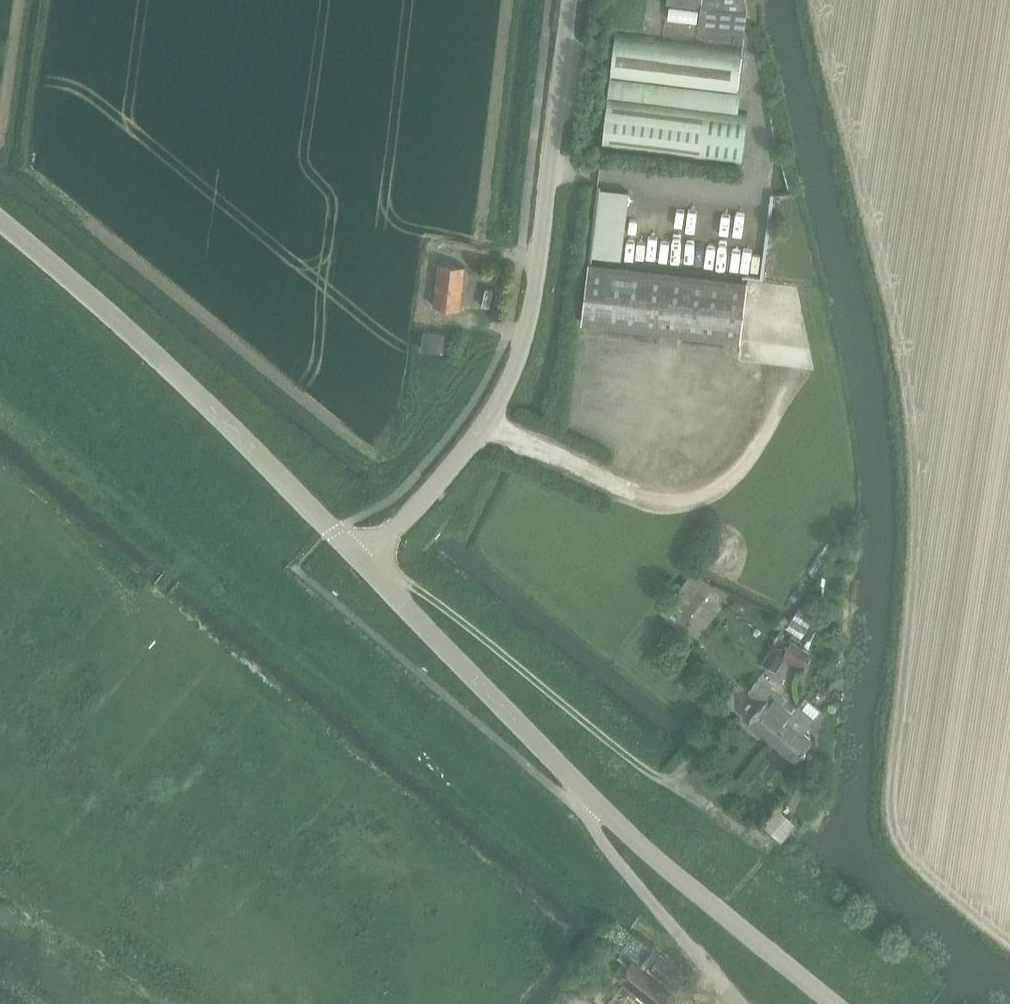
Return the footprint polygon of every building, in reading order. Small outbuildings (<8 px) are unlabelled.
[(701,6),(723,8),(721,25),(745,28),(746,20),(745,12),(748,12),(746,0),(667,0),(667,2),(701,6)] [(669,6),(667,19),(697,22),(698,10),(669,6)] [(747,112),(736,110),(738,94),(743,48),(616,32),(610,78),(608,95),(602,147),(741,163),(747,112)] [(460,308),(465,265),(439,262),(434,305),(460,308)] [(582,321),(741,341),(748,281),(589,262),(582,321)] [(444,351),(445,332),(424,330),(422,349),(444,351)] [(735,598),(731,605),(738,609),(742,603),(735,598)] [(782,656),(781,657),(783,658),(784,659),(799,668),(810,652),(792,641),(782,656)] [(762,663),(776,672),(784,659),(781,657),(770,650),(762,663)] [(750,721),(772,738),(773,736),(788,717),(791,703),(787,700),(789,698),(772,685),(774,683),(762,674),(748,691),(764,703),(750,721)] [(773,736),(772,738),(781,746),(778,750),(791,761),(794,757),(796,758),(813,737),(805,730),(816,717),(798,703),(795,707),(791,703),(788,717),(773,736)] [(673,988),(685,973),(661,954),(649,969),(673,988)] [(635,989),(653,1003),(667,1003),(673,997),(631,962),(620,977),(635,989)]
